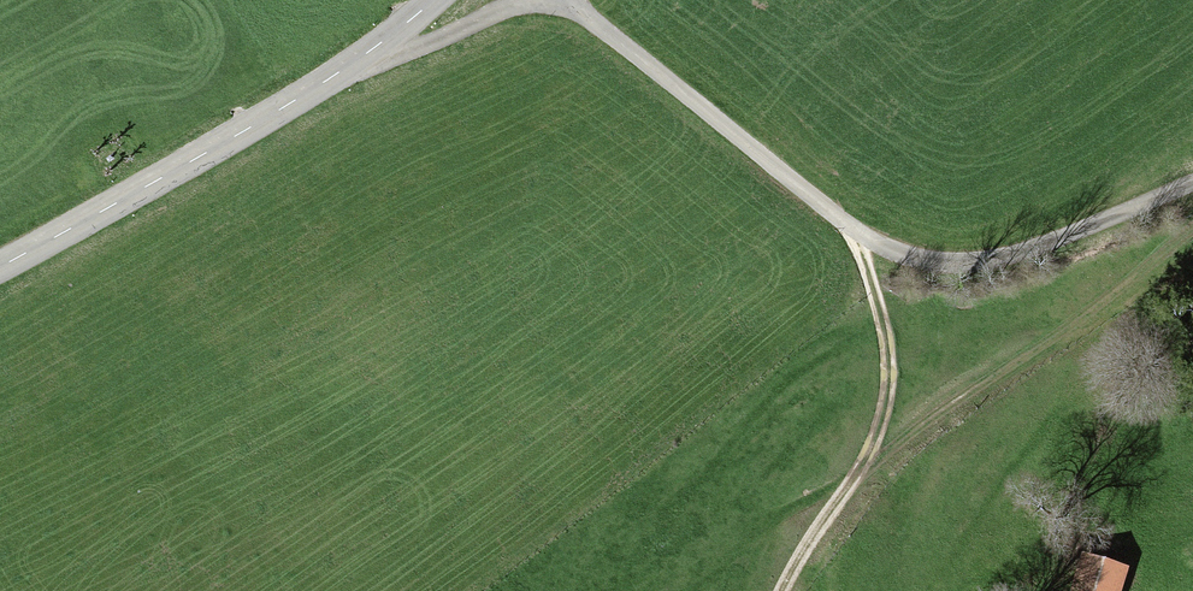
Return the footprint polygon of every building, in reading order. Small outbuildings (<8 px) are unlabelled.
[(1071,590),(1121,590),(1129,566),(1084,551),(1071,590)]
